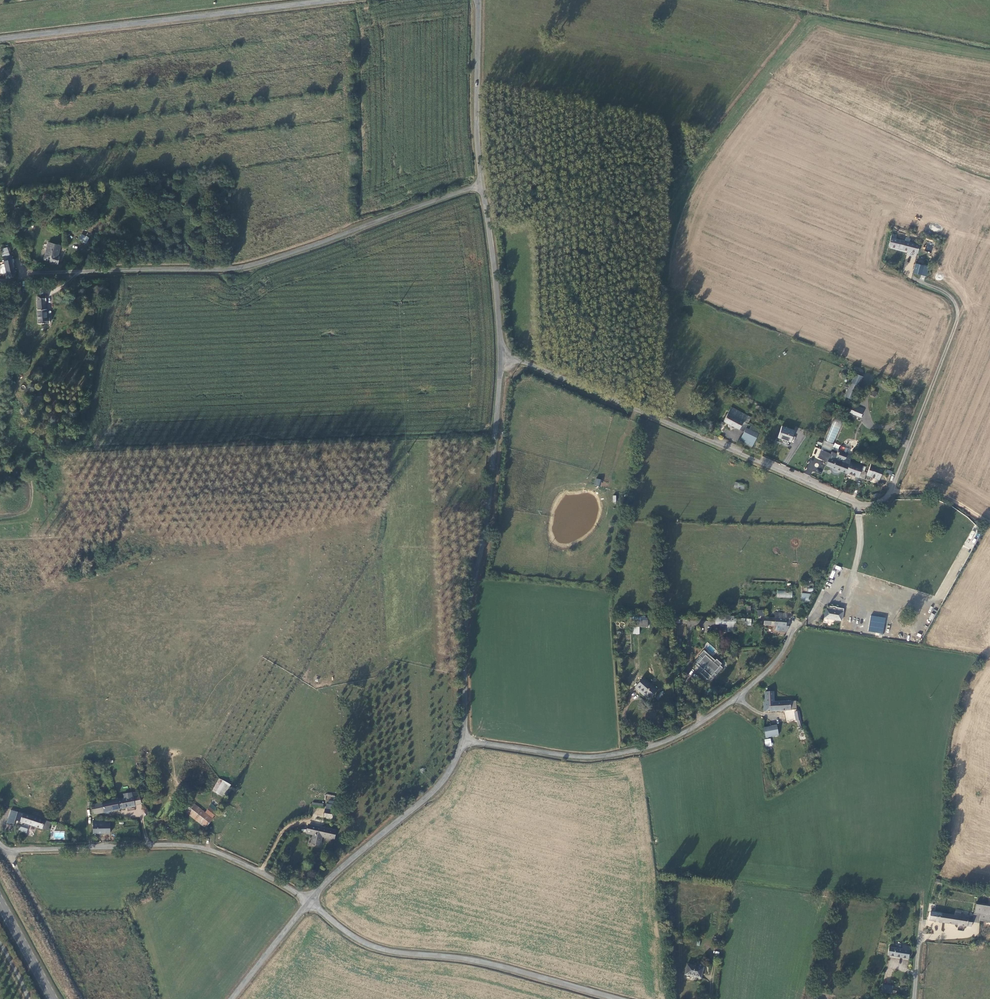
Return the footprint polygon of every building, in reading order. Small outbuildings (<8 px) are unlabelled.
[(10,199),(1,199),(1,208),(10,207),(10,199)] [(78,239),(86,243),(89,238),(82,234),(78,239)] [(917,244),(890,237),(888,245),(916,253),(917,244)] [(928,242),(924,249),(930,252),(934,245),(928,242)] [(59,248),(47,245),(42,262),(48,263),(48,265),(56,267),(58,261),(56,260),(59,248)] [(9,257),(1,258),(5,281),(13,280),(12,276),(9,257)] [(912,272),(920,274),(922,264),(915,262),(912,272)] [(44,298),(35,298),(36,312),(35,312),(36,326),(47,326),(47,320),(45,320),(44,311),(43,303),(44,303),(44,298)] [(57,371),(42,370),(41,377),(56,379),(57,371)] [(853,400),(863,377),(855,373),(845,396),(853,400)] [(861,417),(864,409),(852,404),(849,412),(861,417)] [(723,421),(743,431),(744,431),(745,427),(748,429),(750,425),(747,423),(751,417),(733,409),(730,407),(723,421)] [(830,451),(842,424),(834,420),(822,447),(830,451)] [(738,439),(751,446),(760,430),(750,425),(748,429),(745,427),(744,431),(743,431),(738,439)] [(795,429),(782,425),(778,437),(790,441),(795,429)] [(836,454),(832,452),(829,457),(841,461),(842,459),(843,460),(845,459),(847,454),(845,453),(844,451),(839,449),(838,452),(837,451),(836,454)] [(843,462),(849,464),(850,461),(852,456),(847,454),(845,459),(843,460),(842,459),(841,461),(843,462)] [(826,465),(846,473),(849,464),(843,462),(841,461),(829,457),(826,465)] [(846,473),(864,479),(868,468),(850,461),(849,464),(846,473)] [(884,468),(875,464),(875,465),(871,464),(866,476),(879,480),(884,468)] [(826,608),(825,618),(842,620),(844,608),(836,607),(833,606),(833,607),(829,606),(828,609),(826,608)] [(805,612),(797,609),(796,612),(797,612),(795,617),(794,619),(799,620),(800,618),(802,619),(804,615),(805,612)] [(790,616),(773,615),(773,621),(762,620),(762,628),(778,628),(778,633),(785,633),(788,628),(788,622),(790,616)] [(886,618),(871,615),(868,631),(884,634),(886,618)] [(640,627),(647,627),(648,617),(633,616),(632,634),(639,634),(640,627)] [(732,618),(713,618),(713,625),(725,626),(725,630),(733,630),(733,621),(732,621),(732,618)] [(707,643),(704,648),(707,650),(708,649),(713,652),(716,648),(707,643)] [(704,658),(696,667),(699,669),(702,666),(705,669),(702,672),(709,678),(717,669),(704,658)] [(643,680),(635,688),(638,691),(641,688),(644,690),(641,694),(648,701),(656,692),(643,680)] [(771,694),(763,694),(763,704),(762,704),(762,712),(794,713),(794,703),(772,704),(771,694)] [(774,728),(761,729),(763,738),(775,737),(774,728)] [(212,791),(223,797),(231,784),(219,778),(212,791)] [(326,808),(334,809),(335,795),(327,795),(326,808)] [(123,801),(89,807),(91,816),(134,809),(134,807),(139,807),(138,799),(137,799),(136,796),(131,796),(132,800),(131,800),(130,796),(122,797),(123,801)] [(221,808),(214,804),(206,815),(213,820),(221,808)] [(245,810),(232,804),(225,818),(231,821),(235,814),(241,817),(245,810)] [(214,823),(189,806),(183,816),(208,832),(214,823)] [(333,813),(325,812),(323,820),(332,822),(333,813)] [(48,824),(16,814),(14,822),(19,825),(46,833),(48,824)] [(104,823),(92,823),(92,836),(107,836),(107,841),(112,841),(112,833),(108,833),(108,824),(104,824),(104,823)] [(178,838),(177,829),(170,824),(170,830),(167,830),(167,838),(178,838)] [(335,833),(309,827),(307,836),(314,837),(312,846),(320,847),(322,838),(334,841),(335,833)] [(975,904),(974,915),(980,916),(978,924),(989,926),(989,907),(975,904)] [(970,921),(928,914),(927,923),(968,929),(970,921)] [(909,949),(901,948),(900,951),(887,949),(885,958),(906,962),(909,949)] [(700,971),(683,968),(681,979),(698,983),(700,971)] [(890,989),(880,988),(879,995),(894,997),(894,993),(890,992),(890,989)]
